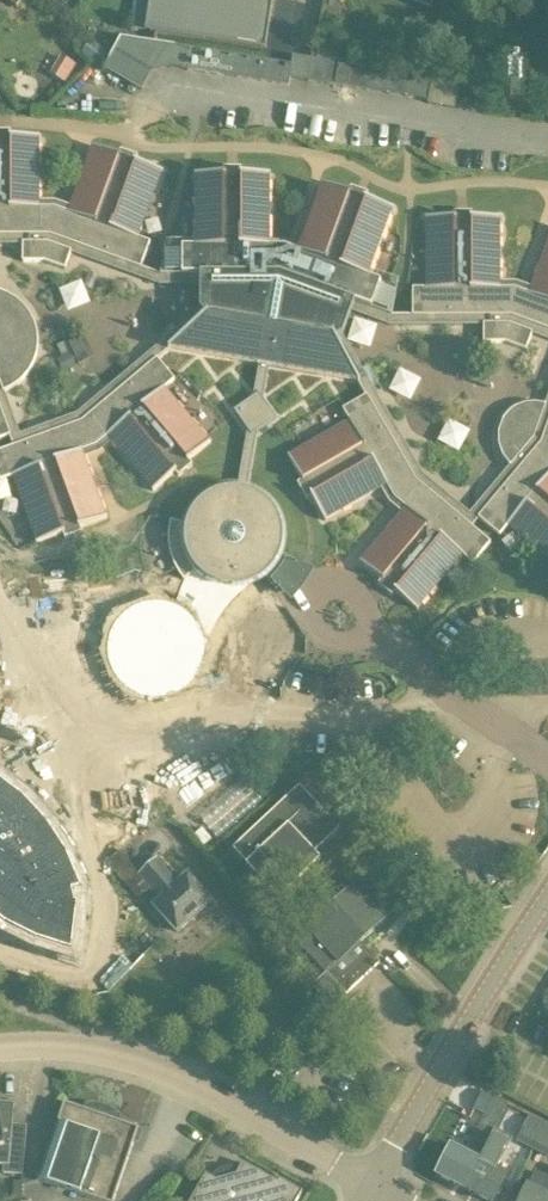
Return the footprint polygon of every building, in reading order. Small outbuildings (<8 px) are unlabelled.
[(146,21),(145,28),(266,46),(273,0),(133,0),(130,18),(146,21)] [(433,0),(411,0),(411,1),(429,9),(433,0)] [(131,40),(116,46),(104,70),(141,91),(151,73),(170,67),(288,86),(289,79),(369,91),(425,100),(428,80),(293,57),(291,66),(131,40)] [(63,57),(55,75),(67,81),(75,63),(63,57)] [(171,558),(176,570),(183,580),(197,569),(204,575),(211,580),(220,583),(229,585),(241,584),(253,580),(263,574),(271,584),(279,577),(285,568),(289,558),(277,554),(280,541),(279,528),(275,516),(267,506),(257,498),(246,493),(256,432),(275,418),(262,399),(268,366),(356,382),(357,384),(358,383),(365,396),(362,397),(362,398),(342,409),(348,420),(349,421),(289,456),(288,455),(287,455),(301,480),(296,483),(305,499),(310,496),(325,521),(326,520),(325,519),(385,484),(386,486),(393,498),(404,507),(405,508),(361,561),(359,560),(358,562),(381,580),(377,584),(391,596),(394,592),(417,610),(418,609),(416,608),(461,555),(462,556),(472,564),(479,555),(490,543),(470,526),(477,518),(489,527),(499,535),(506,526),(507,526),(508,525),(547,559),(547,393),(543,406),(533,404),(522,406),(512,410),(505,418),(499,427),(497,437),(498,448),(502,458),(509,466),(470,514),(423,475),(370,384),(342,338),(351,311),(389,326),(482,325),(482,344),(505,344),(526,351),(532,335),(547,341),(547,242),(529,293),(528,293),(514,288),(500,288),(498,288),(498,219),(500,219),(500,217),(471,217),(471,212),(453,212),(453,217),(424,217),(424,219),(426,219),(426,288),(424,288),(412,288),(412,312),(412,315),(391,315),(371,308),(372,305),(380,283),(368,279),(368,278),(367,278),(391,213),(392,213),(393,212),(366,202),(367,197),(350,190),(348,196),(321,186),(321,187),(322,188),(299,253),(297,252),(297,253),(284,248),(270,248),(270,247),(268,247),(268,178),(269,178),(269,177),(241,177),(241,171),(222,171),(222,177),(194,177),(194,178),(195,178),(195,247),(194,247),(194,248),(181,248),(181,271),(181,274),(160,274),(141,267),(142,264),(141,264),(149,242),(138,238),(136,237),(160,172),(162,173),(162,171),(135,161),(137,156),(120,150),(118,155),(91,145),(90,147),(92,147),(68,212),(67,212),(53,207),(39,207),(37,207),(37,138),(39,138),(39,136),(10,136),(10,131),(0,131),(0,245),(22,245),(22,263),(44,263),(65,271),(71,255),(159,286),(200,286),(199,311),(77,414),(20,435),(5,393),(10,391),(14,388),(19,384),(23,380),(27,375),(31,370),(34,363),(36,357),(37,349),(37,342),(37,334),(35,326),(32,319),(28,313),(23,307),(18,302),(13,298),(7,295),(2,293),(0,292),(0,439),(9,436),(13,446),(0,451),(0,480),(11,476),(11,477),(12,476),(36,541),(35,542),(35,543),(62,533),(64,538),(81,532),(79,527),(106,517),(106,516),(104,516),(81,451),(82,451),(82,450),(95,445),(106,436),(106,437),(108,435),(152,489),(151,490),(152,491),(174,472),(178,476),(192,465),(188,461),(210,442),(209,441),(208,442),(163,389),(165,388),(164,388),(174,380),(159,362),(159,361),(157,359),(168,350),(170,349),(258,364),(252,397),(233,411),(247,430),(236,491),(223,492),(211,496),(201,503),(192,513),(187,525),(170,520),(168,533),(168,546),(171,558)] [(84,336),(59,346),(68,368),(93,358),(84,336)] [(4,928),(36,944),(72,955),(78,907),(77,907),(75,906),(72,895),(81,893),(67,858),(48,828),(23,802),(0,784),(0,925),(4,928)] [(245,863),(244,864),(277,899),(319,859),(313,852),(338,829),(298,786),(231,848),(245,863)] [(191,930),(215,904),(165,857),(140,884),(191,930)] [(358,881),(296,942),(347,994),(379,963),(360,943),(402,903),(387,888),(375,899),(358,881)] [(320,1068),(312,1101),(333,1106),(341,1073),(320,1068)] [(469,1143),(484,1150),(493,1131),(497,1124),(499,1125),(508,1105),(482,1092),(472,1111),(482,1116),(469,1143)] [(13,1125),(15,1103),(0,1102),(0,1165),(4,1165),(3,1173),(24,1175),(28,1126),(13,1125)] [(87,1107),(86,1110),(63,1103),(36,1179),(99,1200),(112,1200),(138,1129),(115,1121),(116,1117),(108,1111),(98,1107),(87,1107)] [(532,1150),(545,1123),(529,1115),(516,1142),(532,1150)] [(545,1123),(532,1150),(547,1158),(547,1125),(545,1123)] [(464,1189),(488,1200),(494,1200),(506,1177),(503,1175),(505,1170),(498,1166),(510,1141),(493,1131),(484,1150),(478,1162),(464,1189)] [(436,1176),(464,1189),(478,1162),(450,1149),(436,1176)] [(259,1173),(242,1163),(235,1175),(215,1180),(205,1174),(189,1200),(243,1200),(259,1173)] [(243,1200),(296,1200),(301,1193),(279,1180),(277,1183),(259,1173),(243,1200)] [(541,1195),(527,1188),(520,1200),(547,1200),(547,1181),(541,1195)]
